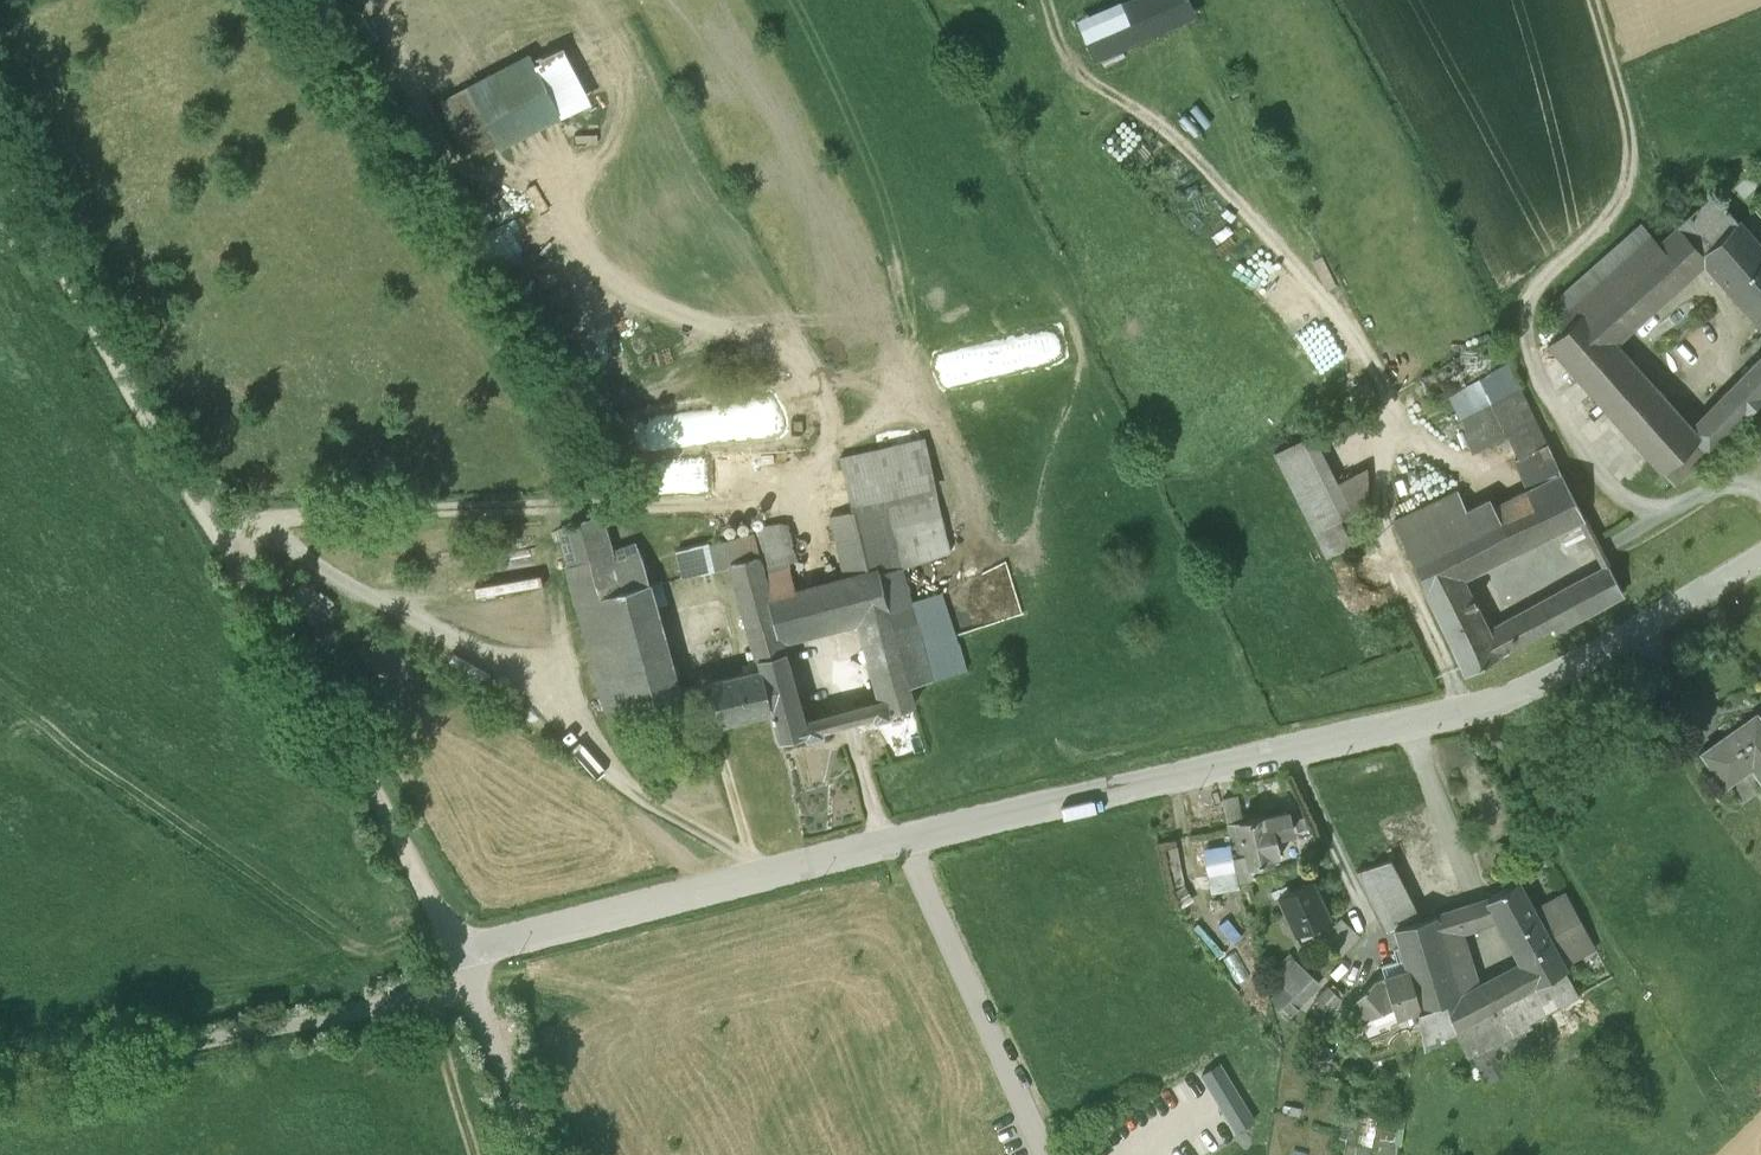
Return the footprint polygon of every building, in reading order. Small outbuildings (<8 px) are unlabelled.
[(1077,19),(1095,61),(1198,15),(1191,0),(1120,0),(1077,19)] [(532,56),(472,86),(500,143),(560,113),(532,56)] [(1714,194),(1677,228),(1700,253),(1737,220),(1714,194)] [(1737,220),(1700,253),(1705,260),(1760,322),(1760,246),(1737,220)] [(1641,225),(1544,310),(1561,329),(1585,308),(1586,308),(1658,244),(1641,225)] [(1700,253),(1677,228),(1660,242),(1690,274),(1705,260),(1700,253)] [(1658,244),(1586,308),(1615,339),(1690,274),(1660,242),(1658,244)] [(1690,426),(1614,340),(1615,339),(1586,308),(1585,308),(1561,329),(1548,342),(1662,470),(1696,438),(1698,436),(1690,426)] [(1475,348),(1424,374),(1437,399),(1454,391),(1480,378),(1488,374),(1475,348)] [(1726,390),(1747,411),(1760,397),(1760,356),(1726,390)] [(1547,440),(1510,363),(1488,374),(1480,378),(1492,403),(1507,433),(1517,454),(1547,440)] [(1480,378),(1454,391),(1467,416),(1492,403),(1480,378)] [(1726,390),(1690,426),(1698,436),(1696,438),(1708,450),(1747,411),(1726,390)] [(1467,416),(1458,420),(1473,450),(1507,433),(1492,403),(1467,416)] [(663,445),(742,433),(739,408),(659,420),(663,445)] [(1352,509),(1312,430),(1274,449),(1316,531),(1326,554),(1352,541),(1339,516),(1352,509)] [(1696,438),(1662,470),(1674,484),(1708,450),(1696,438)] [(1517,454),(1515,455),(1529,487),(1560,472),(1547,440),(1517,454)] [(1529,487),(1494,504),(1497,511),(1514,545),(1555,524),(1581,512),(1560,472),(1529,487)] [(1457,487),(1393,519),(1410,554),(1497,511),(1494,504),(1491,500),(1487,499),(1480,499),(1466,507),(1457,487)] [(1497,511),(1410,554),(1435,605),(1466,589),(1458,572),(1514,545),(1497,511)] [(1581,512),(1555,524),(1570,552),(1595,539),(1581,512)] [(612,549),(602,514),(560,526),(593,664),(618,657),(631,703),(679,689),(656,607),(649,581),(644,560),(637,542),(612,549)] [(753,533),(676,550),(683,575),(731,564),(730,560),(758,553),(753,533)] [(870,536),(835,546),(843,576),(879,567),(870,536)] [(529,547),(477,557),(484,617),(537,606),(529,547)] [(786,548),(759,554),(769,595),(797,588),(786,548)] [(758,553),(730,560),(731,564),(742,603),(769,595),(759,554),(758,553)] [(910,602),(900,565),(879,570),(909,683),(932,677),(923,644),(912,601),(910,602)] [(1609,565),(1506,620),(1517,643),(1552,625),(1554,630),(1623,593),(1609,565)] [(769,595),(742,603),(756,653),(757,656),(785,649),(781,634),(863,613),(885,699),(873,702),(836,712),(841,723),(873,715),(874,720),(892,715),(891,710),(914,703),(909,683),(879,570),(879,567),(843,576),(797,588),(769,595)] [(661,578),(649,581),(656,607),(668,603),(661,578)] [(1483,625),(1466,589),(1435,605),(1460,656),(1466,670),(1517,643),(1506,620),(1498,624),(1490,621),(1483,625)] [(1720,609),(1708,615),(1711,620),(1723,614),(1720,609)] [(923,644),(932,677),(967,668),(958,637),(923,644)] [(785,649),(757,656),(771,708),(772,709),(779,740),(805,733),(807,738),(824,734),(823,728),(841,723),(836,712),(816,717),(817,718),(804,721),(785,649)] [(744,671),(709,680),(720,722),(772,709),(771,708),(757,656),(756,653),(747,656),(749,663),(742,665),(744,671)] [(618,657),(593,664),(606,709),(631,703),(618,657)] [(1757,715),(1703,753),(1725,785),(1752,767),(1760,779),(1760,721),(1757,715)] [(1238,797),(1223,800),(1227,825),(1240,823),(1244,823),(1238,797)] [(1244,823),(1240,823),(1248,860),(1250,865),(1252,865),(1279,859),(1274,838),(1292,833),(1287,812),(1262,817),(1262,818),(1244,823)] [(1240,823),(1227,825),(1234,863),(1248,860),(1240,823)] [(1391,859),(1357,872),(1386,931),(1394,928),(1421,920),(1391,859)] [(1248,860),(1234,863),(1238,884),(1255,877),(1252,865),(1250,865),(1248,860)] [(1534,911),(1517,880),(1489,899),(1500,919),(1522,957),(1551,942),(1534,911)] [(1312,881),(1296,888),(1293,882),(1271,892),(1274,899),(1278,897),(1299,943),(1313,937),(1310,929),(1330,920),(1312,881)] [(1567,893),(1534,911),(1551,942),(1562,964),(1595,945),(1567,893)] [(1489,899),(1435,915),(1442,938),(1463,931),(1500,919),(1489,899)] [(1421,920),(1394,928),(1395,929),(1400,947),(1407,969),(1408,969),(1420,1010),(1460,996),(1456,982),(1442,938),(1435,915),(1421,920)] [(1360,936),(1341,919),(1323,939),(1342,956),(1360,936)] [(1395,929),(1387,931),(1392,949),(1400,947),(1395,929)] [(1463,931),(1442,938),(1456,982),(1478,976),(1463,931)] [(1420,1010),(1418,1010),(1425,1047),(1456,1030),(1566,971),(1562,964),(1551,942),(1522,957),(1524,962),(1460,996),(1420,1010)] [(1319,982),(1299,964),(1277,980),(1285,988),(1300,1002),(1301,1002),(1310,993),(1319,982)] [(1407,969),(1386,976),(1395,1007),(1398,1016),(1418,1010),(1420,1010),(1408,969),(1407,969)] [(1566,971),(1456,1030),(1469,1055),(1475,1052),(1528,1023),(1579,995),(1566,971)] [(1386,976),(1374,982),(1356,1001),(1371,1019),(1395,1007),(1386,976)] [(1300,1002),(1285,988),(1273,1001),(1285,1018),(1301,1002),(1300,1002)] [(1341,1000),(1329,988),(1317,1001),(1329,1012),(1335,1006),(1341,1000)] [(1341,1000),(1335,1006),(1340,1010),(1345,1004),(1341,1000)] [(1528,1023),(1475,1052),(1492,1081),(1543,1054),(1527,1031),(1531,1028),(1528,1023)]
